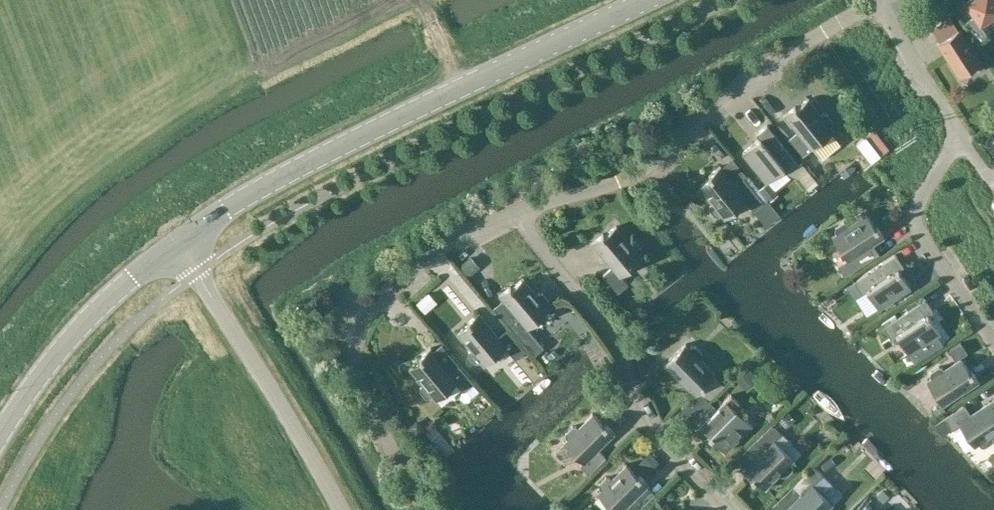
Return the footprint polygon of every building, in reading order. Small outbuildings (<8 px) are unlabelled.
[(965,3),(974,16),(964,23),(978,44),(989,37),(981,26),(993,18),(993,0),(970,0),(965,3)] [(961,28),(959,29),(950,17),(932,29),(940,42),(937,43),(959,77),(983,62),(961,28)] [(783,116),(811,150),(835,130),(832,126),(834,125),(834,122),(828,113),(824,112),(822,114),(809,98),(796,109),(794,106),(783,116)] [(759,139),(742,153),(767,183),(783,169),(787,174),(800,164),(767,125),(756,134),(759,139)] [(736,184),(720,166),(709,175),(711,177),(698,187),(712,203),(709,205),(709,208),(716,216),(719,216),(721,214),(724,219),(745,202),(749,205),(759,196),(744,177),(736,184)] [(845,277),(865,263),(859,254),(885,237),(877,225),(875,226),(867,213),(848,224),(847,222),(844,222),(835,227),(834,231),(835,233),(831,236),(847,259),(838,265),(845,277)] [(603,233),(591,243),(611,267),(603,274),(618,292),(628,284),(621,275),(642,257),(639,254),(642,252),(642,248),(635,240),(631,241),(630,242),(616,225),(604,235),(603,233)] [(896,254),(854,281),(862,294),(867,291),(879,310),(912,288),(899,269),(904,266),(896,254)] [(537,293),(523,278),(511,288),(509,286),(498,296),(527,329),(550,309),(547,306),(549,304),(549,300),(543,293),(538,292),(537,293)] [(925,298),(884,326),(892,339),(896,336),(908,355),(942,333),(930,314),(934,312),(925,298)] [(507,329),(499,336),(479,312),(467,321),(469,323),(457,334),(470,349),(468,351),(468,355),(474,363),(478,363),(481,361),(484,365),(505,347),(515,359),(525,351),(507,329)] [(689,347),(687,345),(665,366),(695,396),(682,408),(692,418),(709,401),(700,392),(706,386),(704,383),(714,373),(701,359),(702,358),(702,353),(695,345),(691,346),(689,347)] [(451,371),(430,347),(418,357),(420,360),(409,369),(422,385),(420,387),(419,390),(426,398),(430,398),(432,397),(435,401),(457,383),(464,391),(474,383),(459,364),(451,371)] [(926,381),(943,406),(979,382),(973,372),(971,373),(961,357),(944,369),(943,367),(939,366),(930,371),(929,376),(931,378),(926,381)] [(610,394),(601,403),(610,413),(619,404),(610,394)] [(731,394),(696,429),(706,440),(709,437),(725,452),(754,424),(738,408),(742,405),(731,394)] [(945,417),(952,428),(960,424),(975,447),(980,444),(981,445),(985,446),(992,442),(993,438),(991,436),(993,434),(993,398),(971,413),(965,404),(945,417)] [(590,474),(606,457),(599,450),(615,433),(605,423),(604,424),(592,413),(578,427),(577,426),(572,426),(565,433),(565,437),(567,439),(563,443),(583,462),(580,465),(590,474)] [(755,441),(762,449),(742,469),(754,482),(756,480),(765,490),(780,475),(782,477),(786,477),(793,469),(793,466),(791,464),(795,460),(775,440),(781,434),(772,424),(755,441)] [(649,484),(639,474),(638,475),(626,463),(611,478),(610,476),(606,477),(599,483),(598,488),(600,490),(597,494),(613,509),(632,509),(628,506),(649,484)] [(814,484),(823,475),(814,466),(793,486),(801,493),(784,509),(831,509),(830,508),(833,504),(814,484)]
